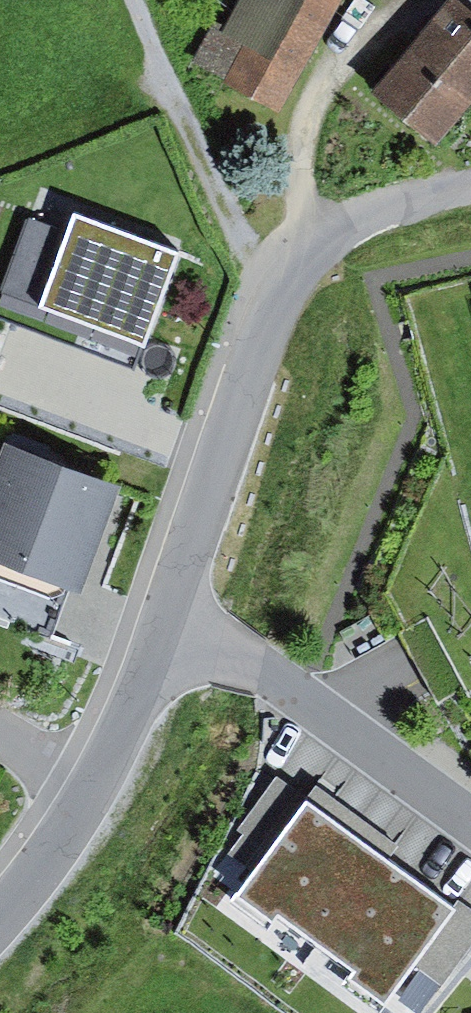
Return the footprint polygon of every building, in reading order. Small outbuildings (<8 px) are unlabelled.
[(225,31),(213,24),(190,68),(279,116),(341,0),(242,0),(225,31)] [(456,0),(453,0),(371,99),(436,153),(470,111),(470,13),(456,0)] [(67,233),(27,218),(0,290),(0,323),(136,374),(144,352),(37,312),(67,233)] [(180,257),(72,218),(67,233),(37,312),(144,352),(180,257)] [(5,448),(0,460),(0,567),(68,594),(79,598),(120,494),(5,448)] [(287,764),(262,801),(283,816),(309,779),(287,764)] [(302,806),(228,910),(368,1012),(381,1012),(451,916),(302,806)]
